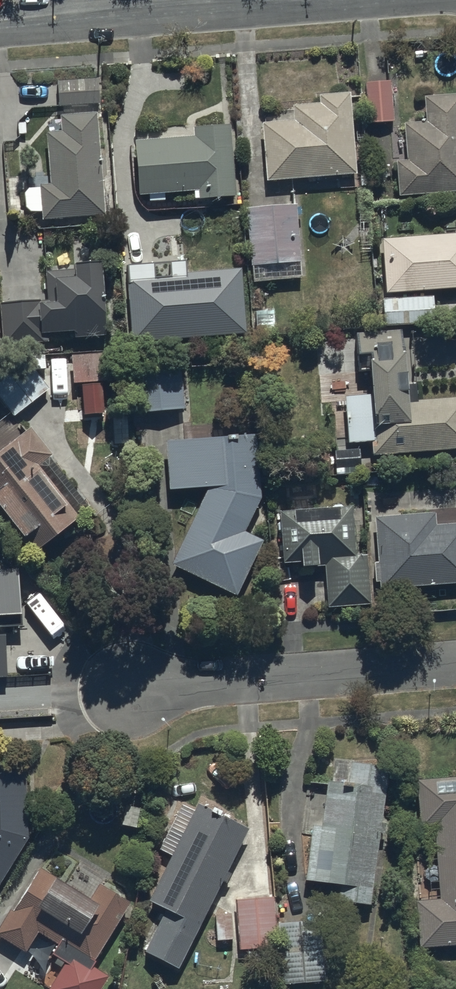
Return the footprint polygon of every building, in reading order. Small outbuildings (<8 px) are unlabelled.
[(98,77),(58,79),(60,105),(99,102),(98,77)] [(394,121),(390,80),(366,82),(369,123),(394,121)] [(424,94),(426,119),(405,121),(408,159),(398,159),(400,193),(455,189),(455,91),(424,94)] [(319,102),(291,105),(293,120),(263,123),(267,180),(356,173),(349,92),(318,94),(319,102)] [(96,111),(60,114),(61,131),(47,133),(51,183),(41,184),(43,219),(105,214),(96,111)] [(217,196),(236,195),(232,122),(195,124),(196,135),(135,139),(138,193),(193,190),(193,197),(217,196)] [(301,261),(296,203),(247,208),(252,265),(301,261)] [(388,239),(392,292),(455,288),(455,235),(388,239)] [(74,254),(75,264),(45,266),(47,294),(0,297),(0,321),(1,340),(48,337),(47,326),(74,324),(74,333),(104,330),(103,304),(104,304),(100,252),(74,254)] [(244,271),(127,280),(132,342),(248,333),(244,271)] [(385,324),(438,322),(437,296),(383,298),(385,324)] [(356,332),(359,370),(372,369),(374,394),(345,396),(348,442),(372,440),(373,453),(455,447),(455,397),(418,399),(417,382),(409,383),(405,328),(356,332)] [(15,415),(49,388),(21,352),(0,369),(0,397),(15,415)] [(111,353),(71,355),(73,382),(113,380),(111,353)] [(130,363),(134,412),(186,407),(182,359),(130,363)] [(0,450),(0,510),(31,552),(82,514),(42,461),(54,452),(34,425),(0,450)] [(166,442),(171,490),(210,486),(174,565),(238,596),(264,541),(247,532),(260,505),(253,433),(166,442)] [(323,560),(324,601),(370,600),(368,548),(354,548),(351,494),(278,497),(281,562),(323,560)] [(375,515),(380,587),(455,582),(455,522),(436,523),(435,510),(375,515)] [(21,625),(18,568),(0,569),(0,626),(21,625)] [(314,823),(307,880),(340,884),(338,900),(371,904),(381,830),(389,831),(390,819),(383,819),(390,766),(351,761),(348,784),(329,781),(323,825),(314,823)] [(0,765),(0,884),(29,836),(27,764),(0,765)] [(413,775),(417,823),(431,822),(436,893),(414,895),(417,943),(455,940),(455,773),(413,775)] [(158,848),(166,852),(144,895),(162,904),(141,946),(174,963),(244,825),(198,801),(194,808),(181,802),(158,848)] [(0,922),(0,932),(25,947),(36,927),(91,959),(128,895),(100,879),(93,890),(53,868),(51,871),(37,863),(14,904),(11,903),(0,922)] [(274,897),(237,899),(240,949),(277,946),(274,897)] [(218,940),(234,939),(232,912),(216,914),(218,940)] [(321,919),(278,922),(282,983),(325,980),(321,919)]
